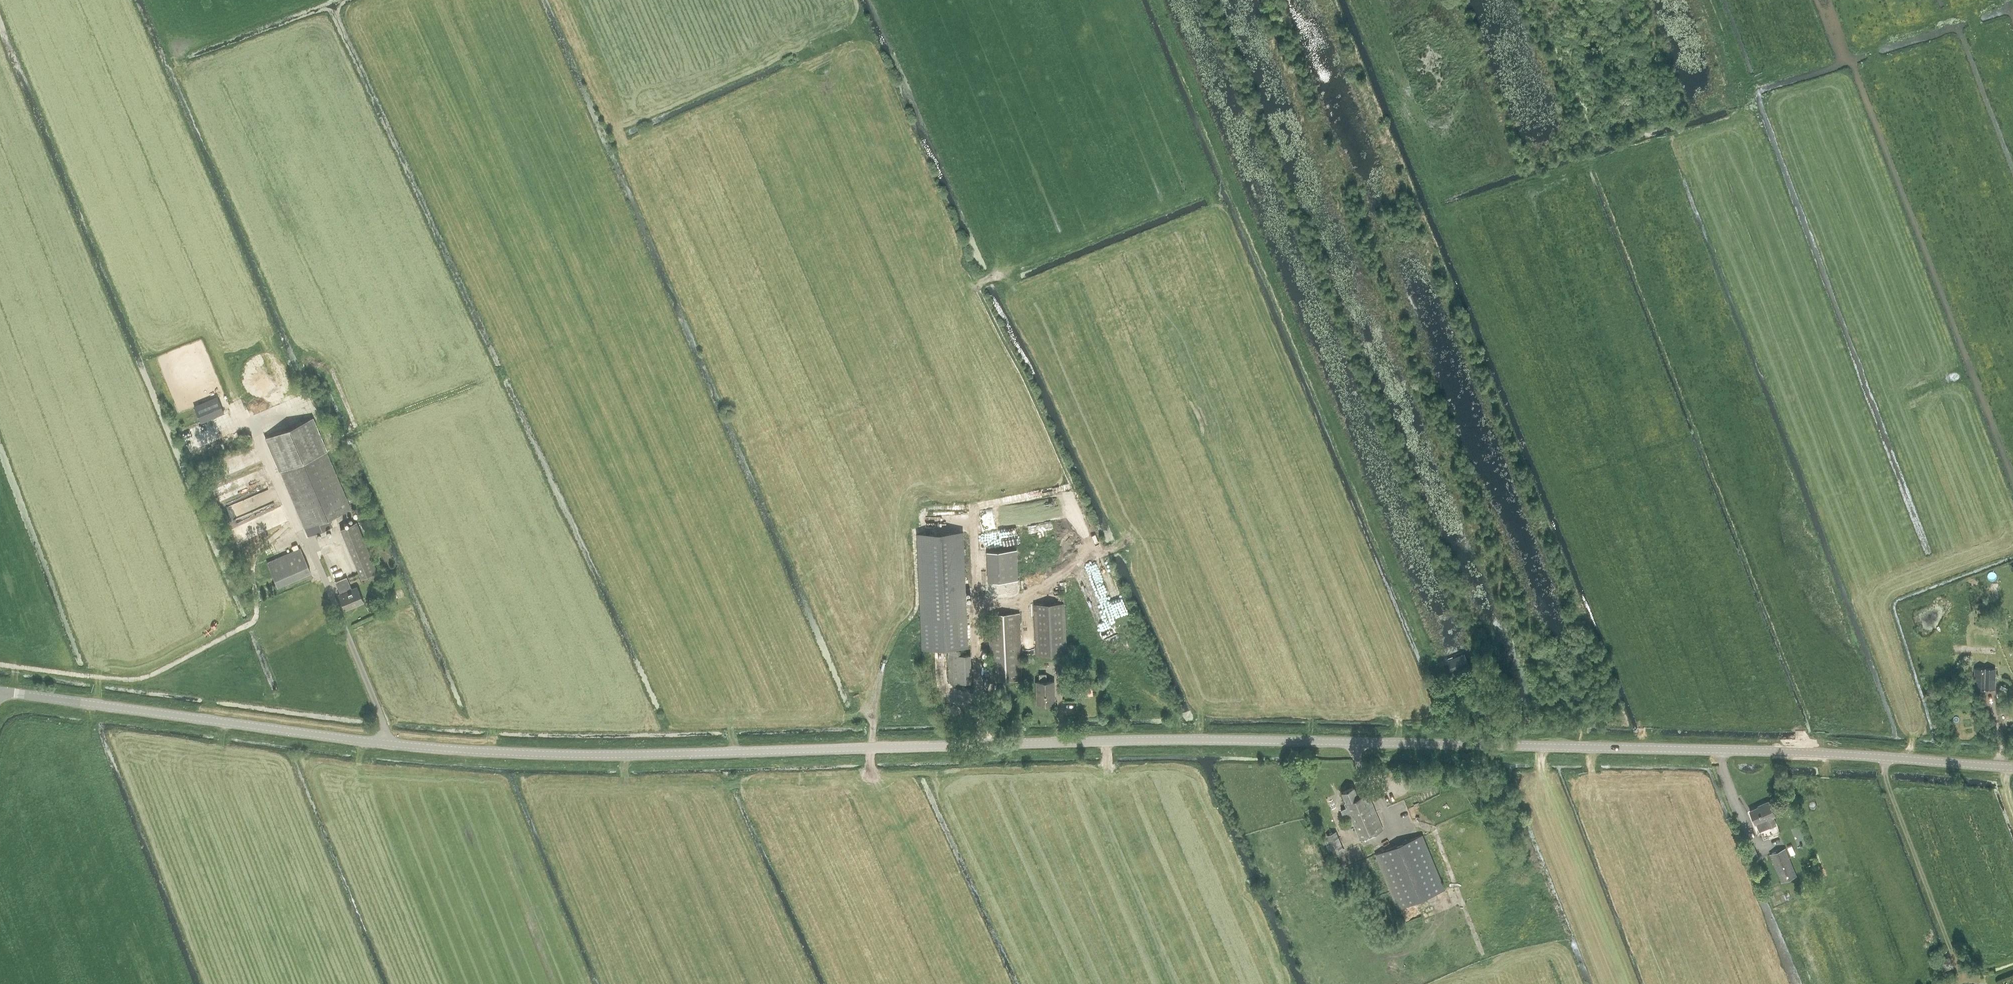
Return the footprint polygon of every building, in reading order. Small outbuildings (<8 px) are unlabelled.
[(281,357),(247,359),(249,385),(255,384),(256,392),(283,391),(281,357)] [(201,422),(224,412),(218,398),(195,408),(201,422)] [(351,509),(326,451),(312,418),(266,438),(308,536),(332,526),(329,518),(351,509)] [(215,488),(220,501),(266,484),(261,470),(215,488)] [(251,521),(233,529),(239,542),(257,534),(251,521)] [(377,571),(356,522),(340,529),(362,578),(377,571)] [(923,649),(966,646),(960,532),(916,535),(923,649)] [(277,587),(310,572),(300,548),(267,562),(277,587)] [(988,593),(1017,592),(1015,561),(985,562),(988,593)] [(352,589),(348,582),(346,577),(335,582),(340,594),(339,594),(345,609),(363,602),(357,587),(352,589)] [(1116,637),(1101,598),(1088,603),(1104,642),(1116,637)] [(1067,653),(1064,602),(1034,603),(1037,655),(1067,653)] [(1019,613),(988,614),(991,680),(1022,679),(1019,613)] [(971,654),(959,655),(959,649),(948,649),(949,683),(972,682),(971,654)] [(1470,666),(1467,657),(1465,653),(1448,659),(1452,672),(1470,666)] [(1975,668),(1974,687),(1995,688),(1995,668),(1975,668)] [(1038,703),(1055,703),(1054,681),(1046,681),(1046,674),(1040,674),(1040,681),(1037,681),(1038,703)] [(1082,696),(1093,695),(1092,682),(1081,683),(1082,696)] [(1362,839),(1385,829),(1368,792),(1358,797),(1353,787),(1343,792),(1347,802),(1345,803),(1347,808),(1342,810),(1345,816),(1350,814),(1362,839)] [(1768,827),(1776,824),(1772,816),(1774,815),(1769,801),(1762,804),(1762,805),(1750,810),(1755,823),(1765,819),(1768,827)] [(1345,851),(1337,831),(1326,835),(1335,856),(1345,851)] [(1399,909),(1445,889),(1422,835),(1376,854),(1399,909)] [(1749,847),(1753,861),(1757,859),(1753,845),(1749,847)] [(1781,882),(1796,876),(1785,848),(1769,854),(1781,882)] [(1765,889),(1771,886),(1768,880),(1763,883),(1765,889)]
